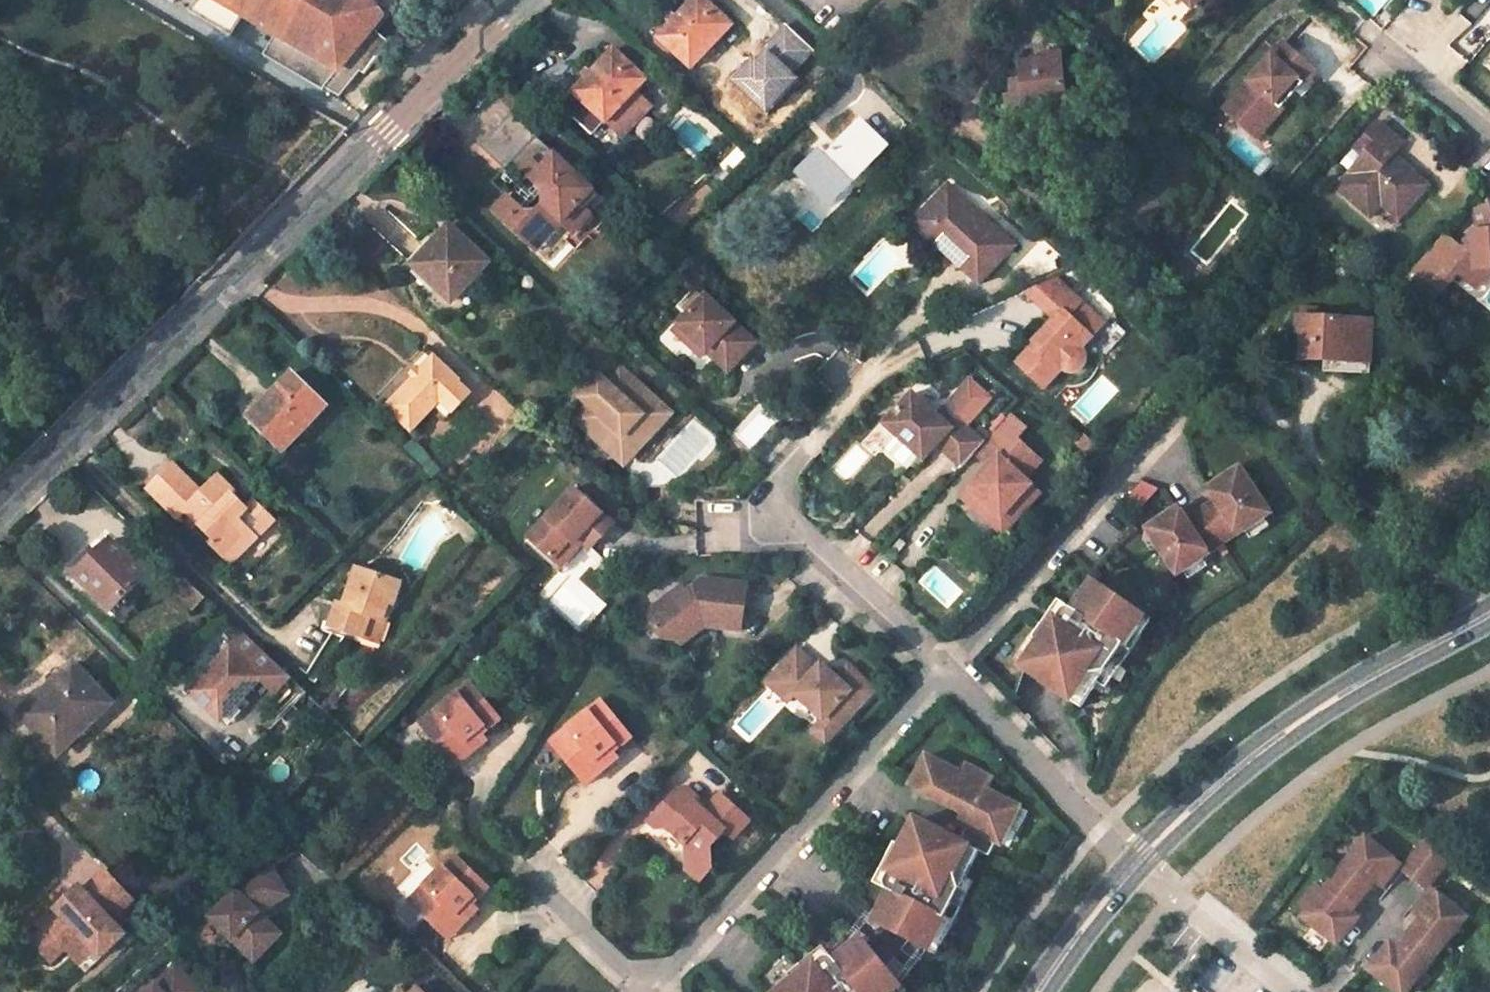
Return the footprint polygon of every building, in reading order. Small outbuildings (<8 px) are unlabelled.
[(277,37),(265,57),(325,93),(327,89),(342,99),(360,74),(365,77),(388,43),(371,32),(379,18),(374,0),(215,0),(277,37)] [(691,68),(732,26),(703,0),(691,0),(656,36),(691,68)] [(1283,41),(1224,107),(1243,124),(1254,113),(1268,125),(1283,108),(1281,107),(1275,102),(1297,77),(1303,82),(1305,84),(1317,70),(1283,41)] [(560,101),(589,129),(601,117),(619,137),(648,104),(634,89),(644,78),(612,49),(573,89),(572,88),(560,101)] [(1061,55),(1047,57),(1047,63),(1023,65),(1024,81),(1012,83),(1014,96),(1008,96),(1010,111),(1027,109),(1046,108),(1047,125),(1047,127),(1086,123),(1082,87),(1064,89),(1061,55)] [(1281,107),(1303,82),(1297,77),(1275,102),(1281,107)] [(1029,124),(1047,125),(1046,108),(1027,109),(1029,124)] [(1027,109),(1010,111),(1029,124),(1027,109)] [(595,193),(508,113),(477,146),(501,169),(488,183),(504,196),(491,209),(533,248),(559,220),(571,231),(588,213),(582,206),(595,193)] [(1243,124),(1258,137),(1268,125),(1254,113),(1243,124)] [(826,155),(819,150),(795,173),(829,203),(886,146),(859,121),(826,155)] [(1334,189),(1356,206),(1367,193),(1380,204),(1397,219),(1426,184),(1396,159),(1391,165),(1385,160),(1390,154),(1400,142),(1374,121),(1352,148),(1361,156),(1334,189)] [(1396,159),(1390,154),(1385,160),(1391,165),(1396,159)] [(950,182),(921,207),(951,236),(942,245),(954,257),(960,252),(967,259),(961,264),(981,283),(1020,248),(950,182)] [(1367,193),(1356,206),(1369,218),(1380,204),(1367,193)] [(951,236),(921,207),(911,216),(942,245),(951,236)] [(409,263),(447,300),(485,261),(446,225),(409,263)] [(1414,267),(1433,282),(1441,272),(1450,280),(1458,270),(1467,278),(1476,267),(1489,266),(1489,227),(1472,229),(1475,245),(1463,248),(1444,232),(1414,267)] [(1467,278),(1477,286),(1489,269),(1489,266),(1476,267),(1467,278)] [(1084,302),(1056,276),(1027,289),(1056,317),(1054,319),(1054,325),(1049,331),(1046,327),(1034,340),(1035,342),(1018,361),(1045,386),(1063,367),(1066,370),(1072,371),(1079,370),(1082,368),(1085,364),(1087,359),(1087,354),(1083,346),(1092,336),(1070,316),(1084,302)] [(755,337),(702,290),(676,320),(691,333),(686,339),(701,352),(712,341),(733,361),(755,337)] [(1307,336),(1307,342),(1306,360),(1374,363),(1376,321),(1302,318),(1301,335),(1307,336)] [(691,333),(676,320),(671,325),(686,339),(691,333)] [(712,341),(706,347),(728,367),(733,361),(712,341)] [(431,358),(384,407),(409,429),(436,401),(450,414),(466,396),(453,384),(456,381),(431,358)] [(591,400),(577,416),(627,459),(669,409),(619,368),(607,382),(600,375),(584,394),(591,400)] [(249,418),(283,449),(325,406),(290,374),(249,418)] [(975,452),(984,442),(966,425),(978,412),(957,394),(938,414),(913,392),(885,423),(925,459),(940,442),(945,447),(943,449),(961,466),(975,452)] [(669,409),(627,459),(637,468),(650,452),(679,418),(669,409)] [(984,442),(975,452),(989,465),(970,487),(1002,516),(1031,484),(1025,478),(1041,460),(1017,437),(1026,427),(1010,413),(984,442)] [(650,452),(637,468),(632,473),(648,484),(672,482),(678,474),(661,460),(650,452)] [(172,464),(149,488),(178,517),(187,508),(217,537),(213,543),(247,576),(287,534),(253,501),(243,513),(227,497),(232,492),(217,477),(201,494),(172,464)] [(1217,500),(1199,512),(1220,544),(1239,532),(1240,534),(1246,530),(1265,517),(1272,513),(1241,467),(1216,484),(1224,496),(1217,500)] [(1041,492),(1031,484),(1002,516),(970,487),(961,496),(1003,534),(1041,492)] [(1216,484),(1210,488),(1217,500),(1224,496),(1216,484)] [(617,524),(576,488),(531,539),(556,561),(573,542),(577,545),(583,539),(587,543),(595,550),(617,524)] [(1172,512),(1180,524),(1187,520),(1179,508),(1172,512)] [(1180,524),(1172,512),(1147,528),(1178,575),(1184,570),(1203,558),(1210,554),(1209,552),(1220,544),(1199,512),(1187,520),(1180,524)] [(1265,517),(1246,530),(1251,538),(1271,526),(1265,517)] [(556,561),(565,569),(587,543),(583,539),(577,545),(573,542),(556,561)] [(86,556),(71,572),(113,614),(148,579),(113,543),(94,562),(86,556)] [(1203,558),(1184,570),(1190,579),(1209,566),(1203,558)] [(369,618),(380,621),(385,606),(390,608),(398,584),(354,568),(341,605),(336,603),(328,626),(362,637),(369,618)] [(179,573),(167,586),(194,612),(206,600),(179,573)] [(704,626),(740,630),(746,584),(701,578),(683,593),(679,587),(642,615),(661,638),(674,640),(676,638),(699,620),(704,626)] [(1049,630),(1023,669),(1036,678),(1081,709),(1105,674),(1133,632),(1138,625),(1128,618),(1134,610),(1094,582),(1074,611),(1072,609),(1067,608),(1061,611),(1057,618),(1049,630)] [(385,606),(380,621),(369,618),(362,637),(379,643),(390,608),(385,606)] [(1049,612),(1040,625),(1049,630),(1057,618),(1049,612)] [(699,620),(676,638),(680,644),(704,626),(699,620)] [(259,677),(272,663),(241,632),(206,668),(210,672),(190,694),(218,721),(220,719),(233,705),(259,677)] [(1141,638),(1133,632),(1105,674),(1113,680),(1141,638)] [(823,721),(836,733),(875,692),(856,675),(845,687),(837,680),(821,666),(818,669),(797,651),(766,683),(784,699),(791,699),(795,695),(823,721)] [(274,691),(287,677),(272,663),(259,677),(274,691)] [(111,707),(76,668),(21,716),(56,756),(111,707)] [(848,668),(837,680),(845,687),(856,675),(848,668)] [(498,721),(469,684),(417,723),(445,759),(461,747),(467,754),(483,742),(479,736),(498,721)] [(599,701),(549,742),(577,778),(594,765),(600,772),(616,759),(611,753),(630,738),(599,701)] [(226,725),(239,712),(233,705),(220,719),(226,725)] [(813,732),(826,744),(836,733),(823,721),(813,732)] [(461,747),(445,759),(451,767),(467,754),(461,747)] [(986,793),(988,790),(961,776),(925,758),(913,782),(936,794),(933,800),(963,815),(973,820),(986,793)] [(594,765),(577,778),(584,786),(600,772),(594,765)] [(965,768),(961,776),(988,790),(992,781),(965,768)] [(910,790),(933,800),(936,794),(913,782),(910,790)] [(686,790),(677,791),(647,823),(656,831),(666,831),(683,847),(684,873),(698,885),(710,872),(710,850),(724,834),(732,842),(749,823),(720,796),(704,813),(692,804),(696,800),(686,790)] [(977,855),(988,861),(996,844),(1001,847),(1009,830),(1019,809),(986,793),(973,820),(968,830),(960,846),(977,855)] [(1019,809),(1009,830),(1018,834),(1028,814),(1019,809)] [(973,820),(963,815),(959,825),(968,830),(973,820)] [(960,846),(916,823),(895,864),(888,879),(885,883),(885,889),(891,894),(875,925),(918,947),(923,938),(933,943),(937,935),(960,890),(977,855),(960,846)] [(1453,849),(1430,831),(1398,870),(1422,889),(1453,849)] [(1397,864),(1364,836),(1320,889),(1303,910),(1299,915),(1332,942),(1350,921),(1342,915),(1349,908),(1345,905),(1361,885),(1365,888),(1371,880),(1378,886),(1397,864)] [(407,899),(439,930),(454,916),(461,923),(476,908),(470,903),(487,886),(453,853),(407,899)] [(888,879),(895,864),(886,860),(879,874),(888,879)] [(126,930),(112,915),(134,894),(106,865),(84,886),(79,881),(51,908),(59,916),(53,922),(50,920),(44,926),(33,937),(53,957),(81,930),(103,952),(126,930)] [(223,932),(247,956),(268,935),(253,920),(259,914),(288,897),(271,866),(254,876),(256,880),(236,891),(213,913),(228,928),(223,932)] [(1303,910),(1320,889),(1313,884),(1296,905),(1303,910)] [(1429,888),(1410,912),(1418,918),(1412,925),(1416,929),(1400,949),(1396,946),(1390,954),(1383,948),(1365,969),(1395,991),(1403,991),(1464,916),(1429,888)] [(969,894),(960,890),(937,935),(946,940),(969,894)] [(59,916),(51,908),(38,920),(44,926),(50,920),(53,922),(59,916)] [(228,928),(213,913),(209,918),(223,932),(228,928)] [(281,937),(259,914),(253,920),(268,935),(247,956),(254,963),(281,937)] [(454,916),(439,930),(446,937),(461,923),(454,916)] [(886,985),(893,978),(862,941),(835,963),(829,959),(824,961),(819,964),(807,974),(785,991),(891,991),(886,985)] [(800,966),(807,974),(819,964),(812,956),(800,966)] [(142,991),(200,991),(201,991),(172,963),(142,991)]
